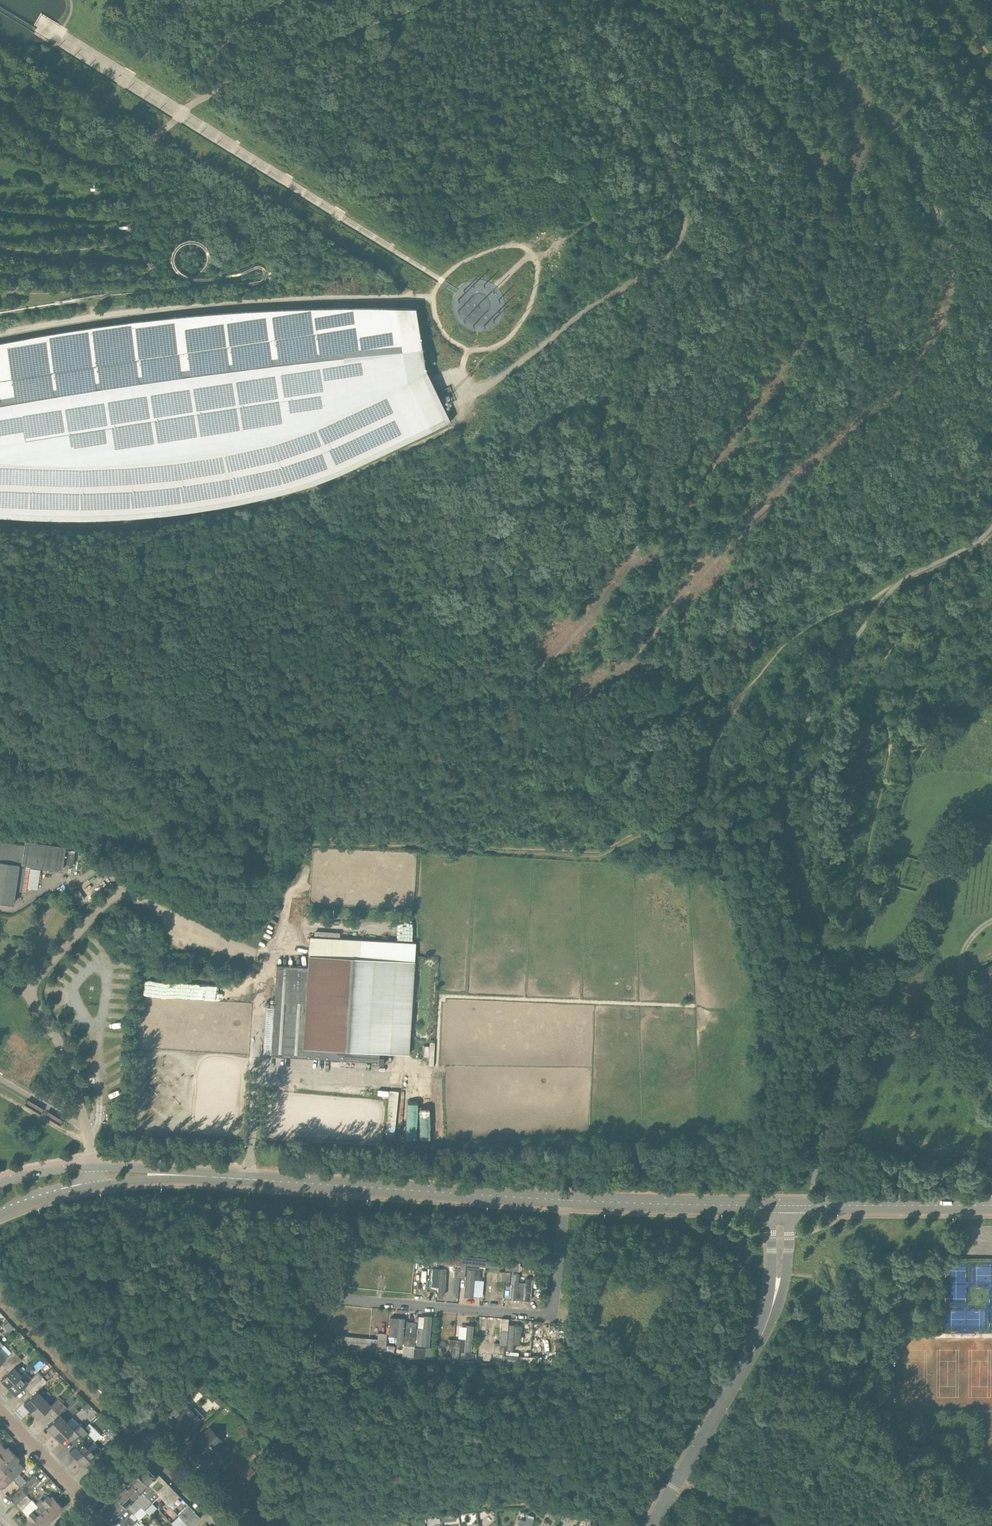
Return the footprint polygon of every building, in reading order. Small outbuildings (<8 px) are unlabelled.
[(451,421),(438,394),(432,382),(425,367),(422,353),(415,308),(395,307),(376,307),(345,307),(314,308),(290,309),(252,310),(223,312),(185,316),(152,319),(115,324),(84,328),(57,332),(33,337),(0,343),(0,517),(20,518),(51,519),(79,520),(90,519),(100,519),(111,519),(126,518),(142,517),(152,516),(163,515),(176,513),(181,513),(198,510),(215,507),(226,505),(237,503),(253,500),(276,495),(282,494),(288,492),(299,489),(305,487),(316,483),(321,481),(332,477),(338,475),(343,472),(349,470),(354,467),(451,421)] [(12,904),(19,863),(63,869),(64,863),(65,852),(66,847),(25,841),(25,845),(0,841),(0,902),(12,904)] [(75,853),(65,852),(64,863),(73,865),(75,853)] [(416,943),(310,937),(308,967),(277,965),(274,1008),(266,1007),(263,1053),(271,1053),(271,1056),(378,1062),(378,1065),(383,1065),(384,1055),(379,1055),(380,1053),(409,1054),(416,943)] [(983,970),(981,972),(991,992),(991,965),(983,970)] [(147,995),(186,997),(187,983),(147,981),(147,995)] [(436,1113),(435,1137),(446,1137),(446,1113),(436,1113)] [(519,1259),(524,1266),(531,1262),(526,1254),(519,1259)] [(444,1255),(444,1256),(443,1265),(460,1266),(461,1257),(444,1255)] [(461,1268),(465,1269),(465,1265),(485,1267),(486,1260),(486,1258),(462,1256),(461,1268)] [(506,1261),(505,1270),(519,1271),(520,1263),(517,1262),(517,1258),(506,1261)] [(505,1272),(505,1270),(506,1261),(503,1262),(487,1260),(486,1266),(500,1268),(500,1271),(505,1272)] [(449,1269),(441,1268),(440,1292),(448,1293),(449,1269)] [(474,1296),(477,1268),(468,1268),(465,1296),(474,1296)] [(523,1302),(525,1274),(515,1273),(513,1302),(523,1302)] [(432,1344),(434,1314),(420,1313),(418,1344),(432,1344)] [(501,1318),(499,1343),(504,1344),(504,1350),(506,1350),(508,1324),(509,1319),(501,1318)] [(14,1327),(8,1321),(3,1326),(9,1332),(14,1327)] [(405,1336),(410,1336),(415,1336),(416,1322),(406,1322),(405,1336)] [(473,1351),(475,1325),(466,1325),(464,1350),(473,1351)] [(389,1326),(388,1336),(396,1337),(397,1327),(389,1326)] [(513,1349),(515,1326),(509,1326),(507,1349),(513,1349)] [(339,1350),(385,1353),(387,1333),(378,1332),(377,1339),(340,1335),(339,1350)] [(414,1348),(415,1346),(409,1346),(408,1357),(413,1357),(414,1357),(424,1358),(425,1349),(416,1348),(414,1348)] [(1,1363),(5,1367),(17,1355),(13,1350),(5,1357),(0,1352),(0,1364),(1,1363)] [(1,1380),(8,1387),(21,1374),(14,1367),(22,1359),(17,1355),(5,1367),(9,1371),(1,1380)] [(518,1366),(518,1365),(518,1356),(504,1355),(503,1364),(503,1365),(518,1366)] [(24,1386),(28,1391),(43,1377),(38,1372),(28,1381),(21,1374),(8,1387),(15,1395),(24,1386)] [(24,1403),(31,1411),(44,1398),(37,1390),(47,1381),(43,1377),(28,1391),(32,1395),(24,1403)] [(190,1402),(185,1396),(169,1412),(169,1413),(170,1412),(175,1417),(177,1415),(180,1418),(172,1425),(182,1436),(188,1430),(189,1432),(196,1425),(195,1424),(200,1418),(187,1405),(190,1402)] [(47,1410),(51,1414),(63,1403),(58,1398),(51,1405),(44,1398),(31,1411),(38,1418),(47,1410)] [(217,1398),(214,1401),(222,1408),(225,1405),(217,1398)] [(47,1427),(54,1435),(67,1422),(60,1414),(67,1408),(63,1403),(51,1414),(55,1419),(47,1427)] [(67,1437),(71,1441),(86,1427),(81,1422),(74,1429),(67,1422),(54,1435),(61,1442),(67,1437)] [(70,1451),(77,1458),(90,1445),(94,1441),(95,1440),(88,1434),(90,1432),(86,1427),(71,1441),(75,1445),(70,1451)] [(219,1443),(222,1440),(210,1428),(192,1446),(204,1458),(209,1453),(215,1458),(225,1448),(219,1443)] [(90,1445),(77,1458),(84,1466),(93,1457),(100,1465),(109,1456),(94,1441),(90,1445)] [(1,1466),(14,1453),(8,1447),(6,1449),(1,1444),(0,1444),(0,1465),(1,1466)] [(243,1450),(249,1456),(255,1451),(248,1444),(243,1450)] [(13,1478),(14,1477),(23,1469),(21,1467),(23,1466),(18,1461),(20,1459),(14,1453),(1,1466),(13,1478)] [(244,1481),(255,1470),(239,1455),(229,1465),(244,1481)] [(161,1496),(169,1505),(180,1495),(158,1474),(156,1476),(146,1465),(141,1470),(141,1469),(137,1473),(161,1496)] [(13,1478),(1,1466),(0,1466),(0,1488),(1,1487),(3,1488),(13,1478)] [(169,1505),(161,1496),(137,1473),(134,1476),(135,1476),(130,1480),(141,1491),(147,1498),(148,1497),(152,1502),(159,1495),(169,1505)] [(26,1494),(33,1487),(40,1481),(34,1475),(20,1488),(26,1494)] [(144,1501),(147,1498),(141,1491),(130,1480),(123,1488),(144,1509),(148,1505),(144,1501)] [(144,1509),(123,1488),(116,1495),(127,1506),(132,1512),(139,1505),(144,1509)] [(29,1519),(28,1520),(33,1525),(44,1525),(51,1520),(42,1511),(37,1515),(32,1510),(37,1506),(30,1499),(26,1494),(18,1502),(15,1505),(29,1519)] [(15,1505),(18,1502),(12,1495),(9,1498),(15,1505)] [(42,1511),(51,1520),(63,1508),(52,1496),(50,1498),(47,1495),(42,1501),(47,1506),(42,1511)] [(128,1516),(132,1512),(127,1506),(116,1495),(111,1499),(111,1498),(108,1502),(125,1520),(128,1523),(131,1525),(132,1525),(135,1522),(128,1516)] [(116,1525),(125,1525),(128,1523),(125,1520),(108,1502),(105,1505),(100,1510),(116,1525)] [(177,1515),(179,1516),(184,1521),(194,1511),(188,1504),(177,1515)] [(201,1517),(194,1511),(184,1521),(188,1525),(192,1525),(201,1517)] [(184,1521),(179,1516),(171,1523),(174,1525),(188,1525),(184,1521)]
